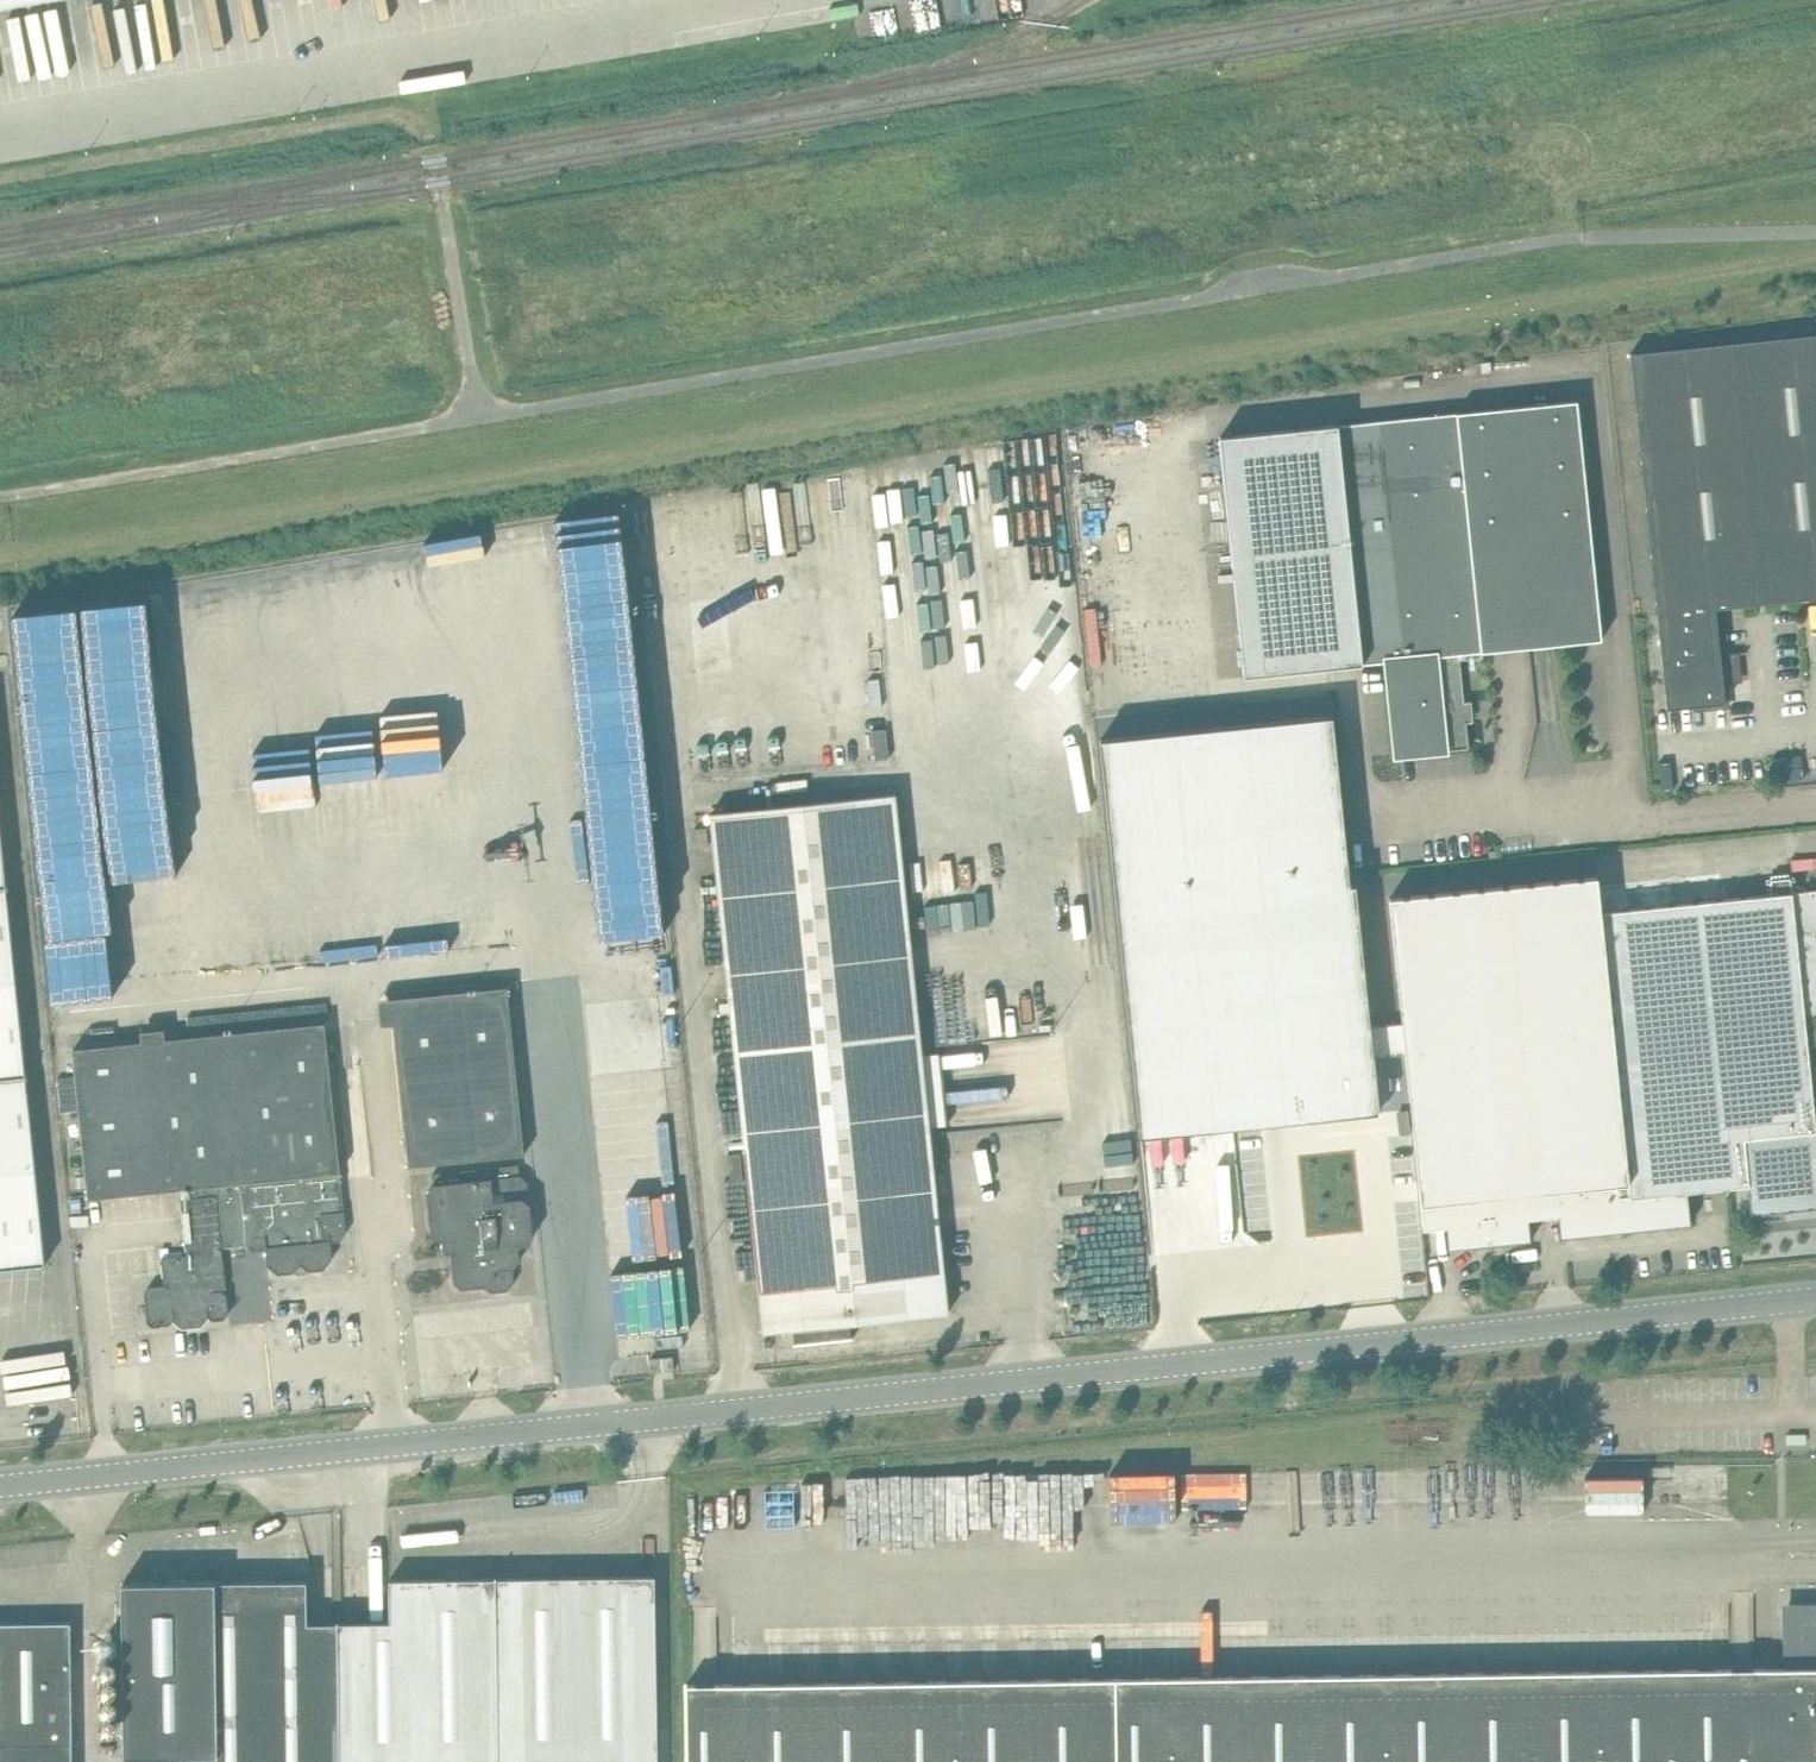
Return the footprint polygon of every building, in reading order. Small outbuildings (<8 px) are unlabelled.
[(1630,353),(1657,614),(1715,608),(1815,598),(1815,334),(1630,353)] [(1460,654),(1602,639),(1578,400),(1221,437),(1245,675),(1387,661),(1397,755),(1469,748),(1460,654)] [(1720,654),(1715,608),(1657,614),(1667,709),(1725,703),(1723,678),(1734,677),(1731,654),(1747,653),(1746,651),(1720,654)] [(1329,715),(1096,740),(1137,1137),(1295,1121),(1295,1116),(1375,1108),(1376,1112),(1381,1112),(1376,1055),(1406,1052),(1403,1026),(1373,1030),(1358,885),(1347,886),(1329,715)] [(711,812),(764,1332),(794,1329),(795,1343),(794,1343),(794,1345),(853,1339),(853,1337),(848,1338),(847,1323),(948,1313),(895,793),(711,812)] [(695,828),(696,840),(708,839),(707,827),(695,828)] [(1805,1012),(1815,1011),(1815,898),(1815,890),(1792,892),(1790,878),(1770,880),(1772,894),(1601,911),(1597,876),(1390,897),(1403,1026),(1406,1052),(1424,1229),(1446,1227),(1449,1248),(1488,1244),(1488,1246),(1492,1245),(1492,1244),(1531,1240),(1529,1218),(1558,1215),(1560,1237),(1691,1224),(1688,1191),(1748,1185),(1751,1214),(1815,1207),(1815,1123),(1805,1012)] [(7,886),(0,886),(0,1076),(26,1073),(7,886)] [(392,998),(409,1166),(525,1154),(508,986),(392,998)] [(325,1022),(302,1025),(73,1048),(74,1053),(87,1174),(89,1198),(180,1189),(317,1174),(341,1172),(325,1022)] [(26,1073),(0,1076),(0,1269),(46,1264),(26,1073)] [(743,1177),(740,1153),(728,1154),(731,1179),(743,1177)] [(534,1236),(528,1181),(520,1175),(519,1164),(433,1173),(434,1184),(428,1191),(432,1233),(440,1240),(443,1240),(445,1252),(451,1251),(454,1281),(462,1287),(484,1285),(492,1292),(508,1290),(515,1282),(513,1267),(514,1267),(520,1259),(519,1245),(527,1244),(534,1236)] [(318,1180),(317,1174),(180,1189),(186,1251),(222,1247),(266,1243),(330,1236),(331,1242),(340,1241),(347,1233),(341,1178),(318,1180)] [(333,1258),(331,1242),(330,1236),(266,1243),(268,1265),(279,1274),(294,1272),(301,1264),(309,1270),(324,1269),(333,1258)] [(226,1287),(222,1247),(186,1251),(187,1255),(161,1258),(165,1285),(149,1287),(145,1292),(148,1322),(153,1326),(170,1324),(173,1321),(182,1328),(202,1326),(209,1317),(213,1320),(224,1319),(229,1313),(227,1294),(223,1291),(226,1287)] [(1134,1268),(1089,1273),(1090,1287),(1136,1282),(1134,1268)] [(650,1358),(652,1371),(674,1369),(673,1356),(650,1358)] [(490,1577),(493,1761),(658,1761),(656,1575),(490,1577)] [(490,1577),(390,1579),(390,1621),(333,1622),(335,1761),(493,1761),(490,1577)] [(333,1622),(308,1623),(307,1580),(223,1581),(226,1732),(125,1734),(125,1761),(335,1761),(333,1622)] [(226,1732),(223,1581),(123,1583),(125,1734),(226,1732)] [(1116,1677),(1117,1761),(1815,1761),(1815,1603),(1788,1603),(1782,1609),(1783,1667),(1116,1677)] [(73,1729),(71,1622),(0,1623),(0,1730),(73,1729)] [(1116,1677),(687,1684),(688,1761),(1117,1761),(1116,1677)] [(73,1729),(0,1730),(0,1761),(73,1761),(73,1729)]
